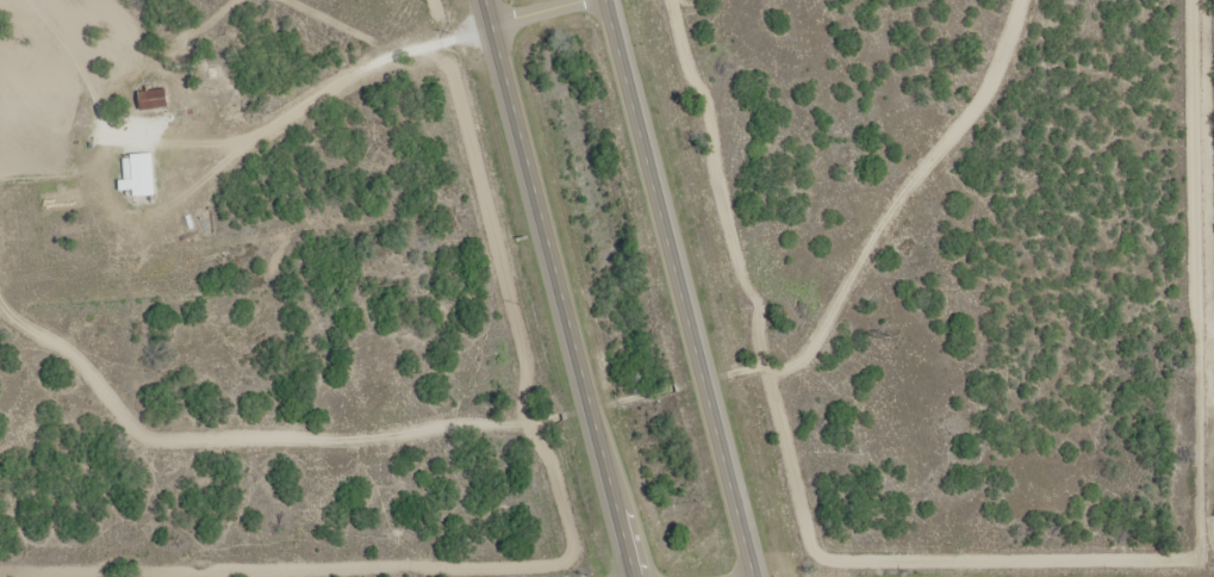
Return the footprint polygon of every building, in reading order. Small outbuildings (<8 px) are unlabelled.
[(140,90),(142,111),(168,108),(166,87),(140,90)] [(133,153),(133,195),(154,195),(154,153),(133,153)]
